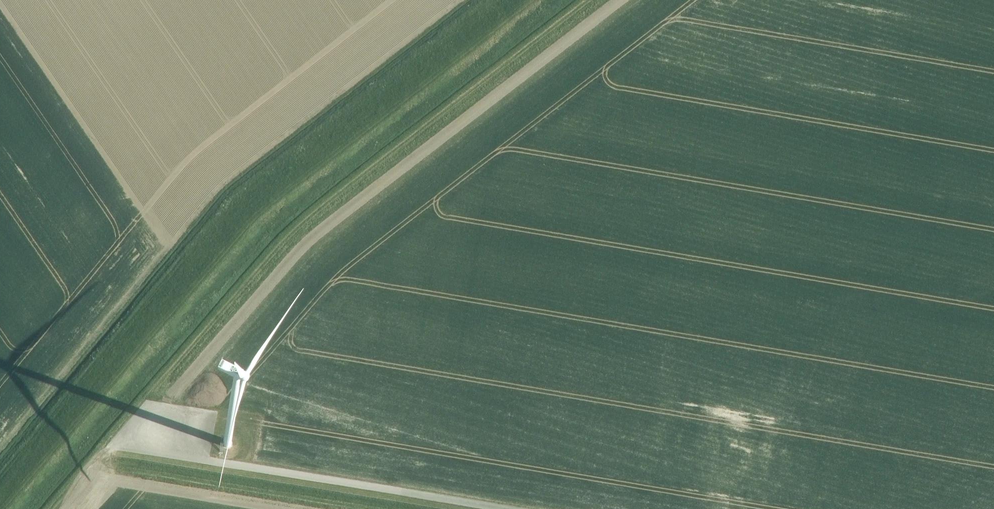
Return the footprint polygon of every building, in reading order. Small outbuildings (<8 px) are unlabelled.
[(227,439),(226,439),(225,440),(224,441),(223,441),(223,442),(222,443),(222,444),(223,446),(224,447),(224,448),(225,448),(226,449),(227,449),(228,449),(229,448),(230,448),(231,447),(232,445),(232,444),(232,443),(231,442),(231,441),(230,440),(229,440),(228,439),(227,439)]
